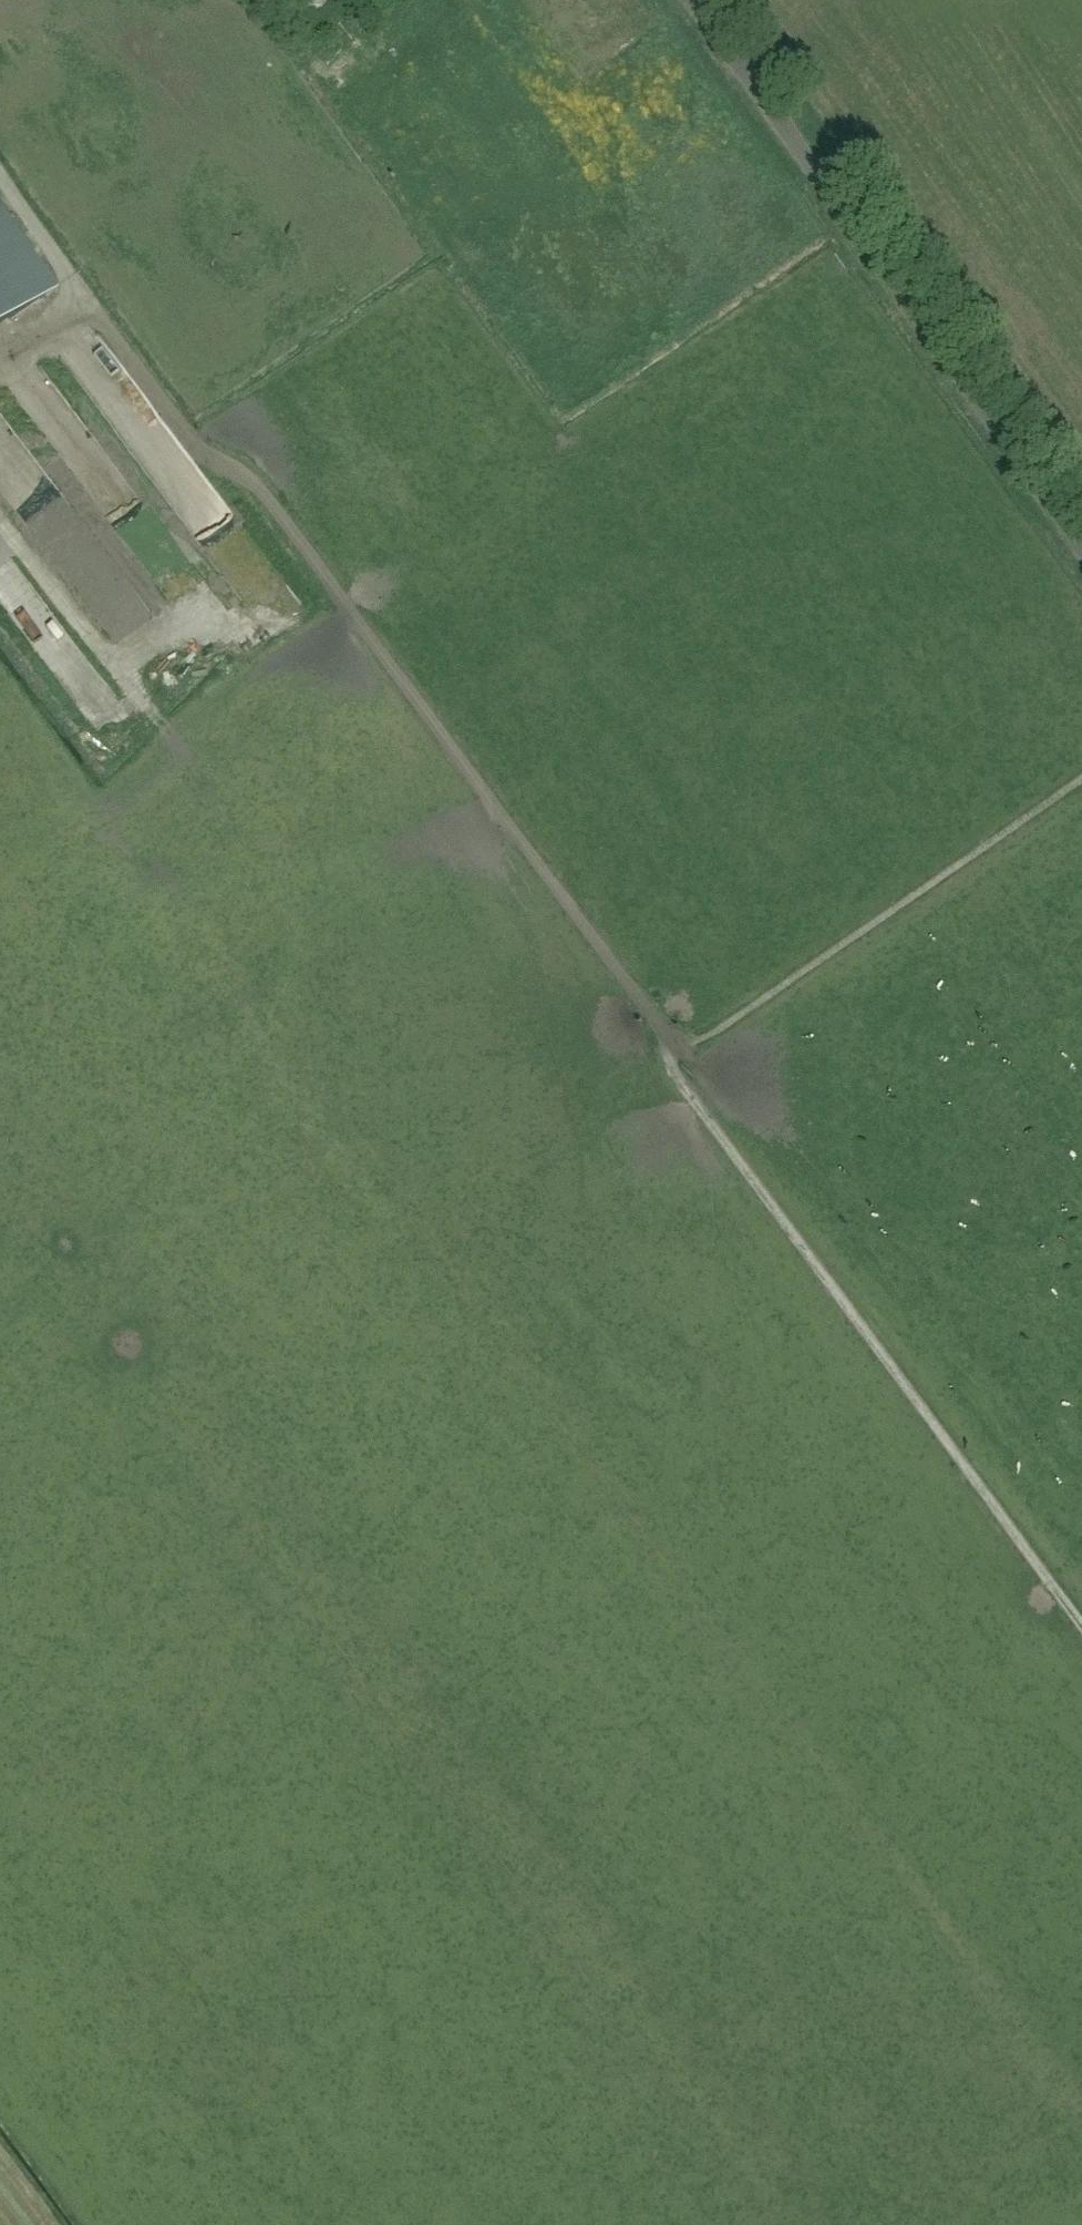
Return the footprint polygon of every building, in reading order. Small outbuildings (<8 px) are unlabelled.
[(1,210),(0,208),(0,331),(58,290),(1,210)] [(58,656),(79,640),(15,554),(0,566),(0,578),(58,656)]
